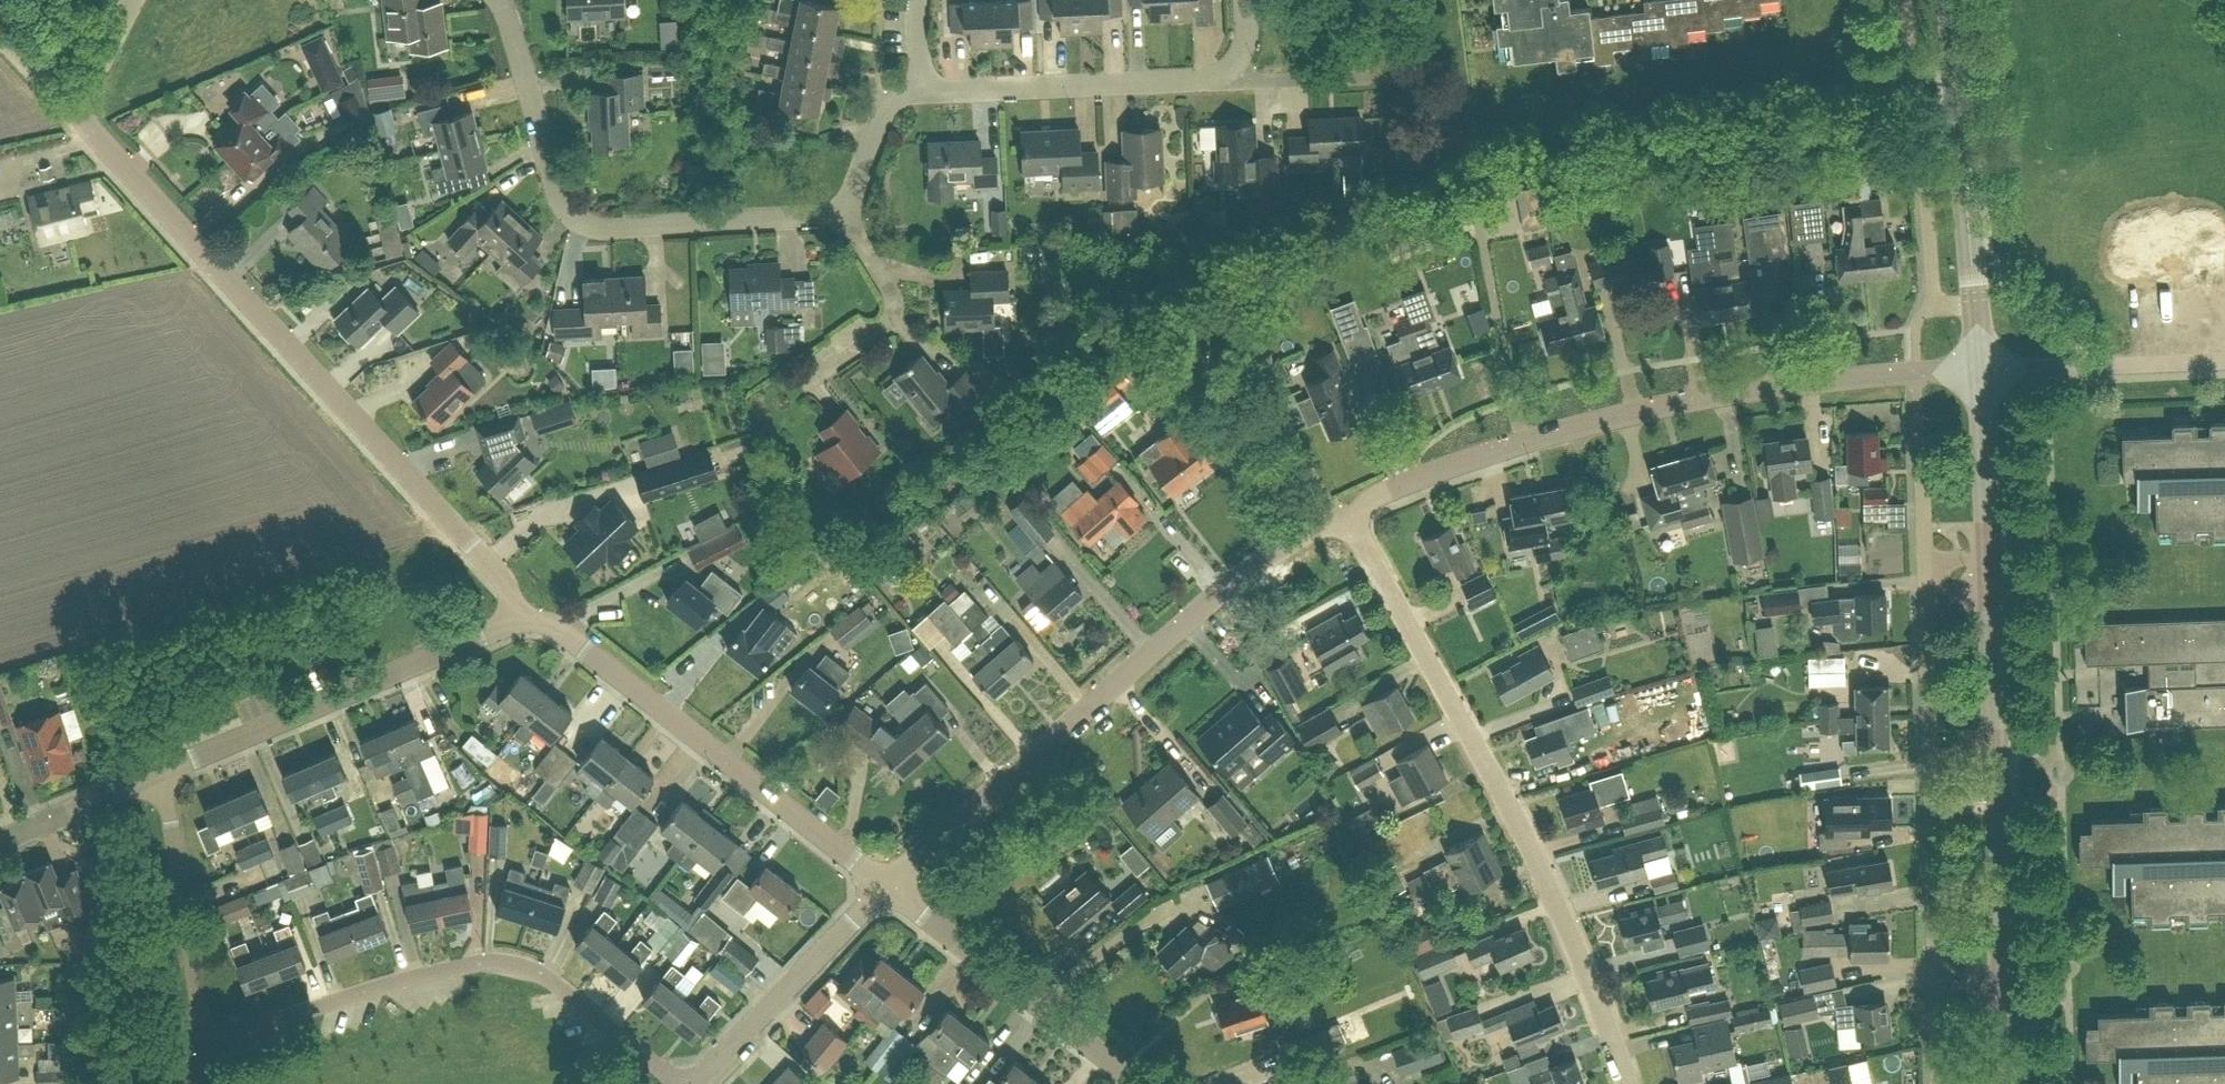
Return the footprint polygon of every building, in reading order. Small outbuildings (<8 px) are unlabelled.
[(425,0),(385,0),(390,36),(418,33),(420,49),(446,46),(441,11),(426,12),(425,0)] [(571,17),(624,14),(623,0),(570,0),(571,17)] [(795,26),(795,25),(843,35),(843,34),(835,33),(839,17),(846,18),(848,8),(840,7),(840,6),(810,0),(801,0),(798,14),(776,10),(774,21),(795,26)] [(991,1),(993,46),(1015,45),(1014,28),(1032,27),(1031,0),(1009,0),(991,1)] [(1081,0),(1041,0),(1042,18),(1059,17),(1060,34),(1082,33),(1081,0)] [(1082,33),(1103,32),(1102,15),(1121,14),(1120,0),(1081,0),(1082,33)] [(1171,20),(1170,0),(1129,0),(1129,5),(1149,4),(1150,21),(1171,20)] [(1171,20),(1192,19),(1191,2),(1211,1),(1211,0),(1170,0),(1171,20)] [(1495,6),(1507,4),(1509,21),(1497,23),(1499,42),(1512,41),(1514,60),(1556,55),(1557,68),(1577,66),(1576,53),(1593,50),(1595,63),(1615,61),(1613,48),(1631,46),(1633,59),(1653,57),(1651,43),(1670,41),(1670,44),(1689,42),(1688,28),(1706,26),(1706,30),(1726,27),(1725,14),(1742,12),(1743,15),(1762,13),(1761,0),(1764,0),(1644,0),(1645,10),(1590,17),(1589,7),(1569,9),(1568,0),(1494,0),(1495,6)] [(972,47),(993,46),(991,1),(950,3),(952,31),(971,30),(972,47)] [(795,25),(795,26),(792,41),(770,36),(768,47),(790,51),(790,52),(837,61),(837,60),(830,59),(833,43),(841,45),(843,35),(795,25)] [(322,35),(302,44),(323,90),(343,80),(322,35)] [(835,71),(837,61),(790,52),(787,66),(766,62),(763,74),(785,78),(784,79),(831,88),(832,85),(825,84),(828,69),(835,71)] [(366,79),(368,100),(408,96),(406,74),(366,79)] [(645,104),(643,74),(611,75),(611,91),(589,92),(590,112),(593,112),(595,148),(614,147),(614,143),(630,142),(628,105),(645,104)] [(831,88),(784,79),(782,93),(760,88),(758,99),(780,103),(779,106),(819,114),(822,95),(830,97),(831,88)] [(213,136),(233,157),(278,116),(273,110),(281,103),(263,83),(250,95),(243,88),(229,100),(239,112),(213,136)] [(371,123),(354,93),(338,102),(345,116),(331,124),(340,140),(371,123)] [(438,134),(442,149),(480,139),(473,112),(453,118),(449,104),(418,112),(424,137),(438,134)] [(394,132),(388,109),(369,114),(374,136),(394,132)] [(233,157),(252,178),(278,154),(278,155),(293,142),(299,136),(296,132),(302,126),(287,110),(280,117),(278,116),(233,157)] [(204,113),(189,120),(195,132),(210,125),(204,113)] [(1363,150),(1361,117),(1310,119),(1311,136),(1290,137),(1291,166),(1319,165),(1319,152),(1363,150)] [(1256,157),(1255,123),(1217,125),(1219,158),(1214,158),(1215,177),(1243,176),(1244,190),(1277,188),(1276,156),(1256,157)] [(1163,180),(1161,127),(1124,129),(1125,158),(1108,159),(1109,196),(1136,195),(1136,181),(1163,180)] [(1080,152),(1079,128),(1021,131),(1023,171),(1063,169),(1064,187),(1099,185),(1098,151),(1080,152)] [(487,167),(480,139),(442,149),(446,165),(432,168),(438,194),(471,185),(467,173),(487,167)] [(981,157),(980,139),(929,141),(931,195),(950,194),(950,179),(974,178),(974,188),(997,187),(996,157),(981,157)] [(54,177),(50,164),(41,167),(45,179),(54,177)] [(100,211),(93,180),(35,194),(46,241),(88,231),(85,214),(100,211)] [(1362,181),(1345,181),(1346,193),(1363,192),(1362,181)] [(328,201),(314,187),(290,209),(301,220),(289,232),(324,269),(353,242),(321,207),(328,201)] [(1864,243),(1868,276),(1897,273),(1893,239),(1882,241),(1880,221),(1882,221),(1879,197),(1859,199),(1864,243)] [(1279,221),(1278,198),(1251,199),(1252,222),(1279,221)] [(1838,279),(1868,276),(1864,243),(1859,199),(1858,200),(1859,204),(1841,206),(1844,229),(1843,229),(1844,245),(1835,246),(1838,279)] [(491,251),(522,218),(502,200),(487,216),(477,207),(448,239),(466,255),(479,240),(491,251)] [(1825,238),(1821,200),(1790,203),(1795,242),(1825,238)] [(1008,232),(1007,208),(992,209),(993,233),(1008,232)] [(1117,212),(1120,231),(1142,228),(1139,209),(1117,212)] [(1789,255),(1782,211),(1742,217),(1749,261),(1789,255)] [(402,254),(392,215),(376,219),(385,258),(402,254)] [(522,218),(491,251),(503,261),(495,270),(517,290),(540,264),(527,253),(542,236),(522,218)] [(1728,223),(1714,225),(1717,244),(1727,315),(1756,311),(1751,277),(1739,279),(1737,259),(1733,259),(1728,223)] [(1717,244),(1714,225),(1700,227),(1701,231),(1696,231),(1699,246),(1691,247),(1696,285),(1693,285),(1698,319),(1727,315),(1717,244)] [(1552,260),(1547,242),(1526,248),(1531,266),(1552,260)] [(1672,274),(1668,242),(1645,245),(1649,277),(1672,274)] [(1633,261),(1630,250),(1588,261),(1596,288),(1626,279),(1621,264),(1633,261)] [(780,277),(779,260),(759,261),(759,266),(730,268),(732,306),(771,304),(771,310),(795,308),(794,276),(780,277)] [(1009,299),(1008,270),(971,271),(971,290),(945,290),(946,328),(992,327),(991,300),(1009,299)] [(1559,274),(1563,291),(1577,343),(1605,335),(1596,303),(1580,307),(1575,288),(1577,288),(1572,270),(1559,274)] [(1549,350),(1577,343),(1563,291),(1559,274),(1545,277),(1555,313),(1540,317),(1549,350)] [(614,277),(616,320),(633,319),(634,335),(661,334),(660,303),(647,304),(645,275),(614,277)] [(616,320),(614,277),(584,278),(585,307),(554,307),(555,336),(572,336),(572,338),(600,337),(599,321),(616,320)] [(420,311),(396,286),(381,300),(368,287),(335,319),(359,344),(386,318),(398,332),(420,311)] [(1472,303),(1474,318),(1487,317),(1485,301),(1472,303)] [(1410,318),(1416,335),(1423,354),(1434,386),(1461,376),(1450,344),(1439,347),(1432,330),(1428,331),(1422,314),(1410,318)] [(1416,335),(1410,318),(1396,323),(1403,340),(1416,335)] [(800,338),(799,324),(766,326),(768,350),(794,348),(793,338),(800,338)] [(686,348),(684,325),(667,327),(668,349),(686,348)] [(550,340),(546,356),(565,361),(569,344),(550,340)] [(487,379),(451,341),(430,360),(440,371),(431,380),(433,382),(412,401),(425,415),(426,413),(439,426),(475,392),(474,392),(487,379)] [(1349,385),(1334,349),(1316,357),(1324,375),(1308,382),(1313,395),(1299,401),(1308,422),(1322,415),(1330,435),(1360,423),(1345,387),(1349,385)] [(939,375),(922,353),(907,365),(909,367),(895,378),(926,415),(950,396),(962,410),(983,393),(965,371),(949,383),(941,374),(939,375)] [(1406,396),(1434,386),(1423,354),(1395,365),(1406,396)] [(1128,401),(1108,375),(1075,399),(1095,426),(1128,401)] [(535,409),(542,434),(580,423),(573,398),(535,409)] [(841,480),(851,472),(878,450),(846,410),(819,431),(829,444),(816,455),(828,469),(830,467),(841,480)] [(526,443),(517,416),(478,428),(484,447),(487,446),(491,459),(478,472),(501,496),(535,464),(521,448),(526,443)] [(1207,419),(1192,431),(1183,419),(1142,451),(1173,490),(1191,477),(1193,480),(1205,471),(1202,467),(1228,447),(1207,419)] [(2209,422),(2209,431),(2196,432),(2196,423),(2172,423),(2172,433),(2122,434),(2123,478),(2136,478),(2137,508),(2150,508),(2149,487),(2155,487),(2156,528),(2171,528),(2171,537),(2195,536),(2195,527),(2208,527),(2208,536),(2224,535),(2224,422),(2209,422)] [(1106,438),(1098,429),(1074,449),(1082,458),(1076,463),(1091,481),(1117,459),(1102,442),(1106,438)] [(673,431),(640,441),(648,467),(680,457),(673,431)] [(1847,431),(1848,470),(1849,483),(1868,483),(1868,469),(1886,469),(1886,456),(1878,456),(1878,431),(1847,431)] [(1810,466),(1806,436),(1764,442),(1766,458),(1762,459),(1759,463),(1760,471),(1764,474),(1768,474),(1769,475),(1772,475),(1775,497),(1793,495),(1790,469),(1810,466)] [(1694,504),(1700,522),(1713,518),(1702,482),(1717,478),(1708,448),(1680,457),(1689,487),(1694,504)] [(716,476),(707,449),(634,474),(642,501),(716,476)] [(1694,504),(1689,487),(1680,457),(1652,466),(1660,491),(1642,496),(1650,526),(1684,517),(1687,526),(1700,522),(1694,504)] [(1835,534),(1829,477),(1810,479),(1816,536),(1835,534)] [(1137,501),(1120,481),(1097,500),(1087,487),(1060,510),(1088,543),(1114,520),(1125,533),(1144,517),(1133,504),(1137,501)] [(1540,491),(1545,522),(1574,516),(1569,486),(1540,491)] [(1887,502),(1887,486),(1864,487),(1864,519),(1887,519),(1887,502)] [(1545,522),(1540,491),(1511,496),(1516,527),(1545,522)] [(1055,531),(1025,495),(1009,509),(1038,545),(1055,531)] [(637,526),(612,499),(600,511),(594,505),(588,510),(590,512),(584,518),(582,516),(576,521),(582,527),(565,543),(590,570),(607,554),(613,560),(631,544),(625,537),(637,526)] [(1722,503),(1733,563),(1765,557),(1756,510),(1738,514),(1736,500),(1722,503)] [(1842,526),(1857,525),(1855,506),(1840,508),(1842,526)] [(1640,524),(1637,512),(1620,517),(1624,529),(1640,524)] [(663,536),(674,531),(666,515),(655,520),(663,536)] [(1459,544),(1450,526),(1424,538),(1439,571),(1453,565),(1459,577),(1476,569),(1464,542),(1459,544)] [(723,551),(716,536),(688,550),(695,565),(723,551)] [(1565,555),(1561,536),(1534,541),(1538,560),(1565,555)] [(1845,562),(1865,563),(1865,546),(1845,546),(1845,562)] [(1064,572),(1055,560),(1041,572),(1034,563),(1018,576),(1035,597),(1022,608),(1039,628),(1052,617),(1053,619),(1083,593),(1065,572),(1064,572)] [(1849,581),(1864,581),(1864,564),(1850,564),(1849,581)] [(741,593),(712,570),(699,587),(685,576),(667,599),(696,623),(714,600),(727,610),(741,593)] [(742,609),(751,621),(769,607),(771,611),(789,597),(784,590),(799,578),(794,570),(742,609)] [(1495,594),(1483,571),(1460,584),(1472,607),(1495,594)] [(949,603),(1014,677),(1034,659),(1015,637),(1014,638),(1001,623),(990,632),(981,621),(987,615),(964,589),(949,603)] [(1799,610),(1797,589),(1763,593),(1765,613),(1799,610)] [(1885,625),(1884,592),(1854,593),(1854,596),(1836,596),(1811,599),(1814,620),(1832,618),(1833,630),(1841,637),(1855,636),(1859,632),(1859,626),(1885,625)] [(874,607),(867,598),(829,629),(843,646),(872,622),(866,614),(874,607)] [(942,627),(955,643),(961,638),(972,650),(962,659),(974,673),(993,695),(1014,677),(949,603),(933,617),(942,627)] [(1345,620),(1340,612),(1306,632),(1330,674),(1345,665),(1344,662),(1359,653),(1353,643),(1368,635),(1355,614),(1345,620)] [(1527,637),(1549,626),(1542,613),(1521,624),(1527,637)] [(2085,621),(2086,663),(2146,660),(2147,684),(2124,685),(2126,726),(2224,723),(2224,617),(2085,621)] [(767,634),(752,622),(746,630),(742,627),(727,647),(757,671),(773,651),(761,641),(767,634)] [(1604,647),(1595,622),(1564,634),(1573,658),(1604,647)] [(1554,674),(1538,644),(1520,654),(1523,660),(1494,675),(1507,699),(1554,674)] [(850,672),(827,653),(815,668),(810,664),(791,687),(821,710),(839,687),(838,687),(850,672)] [(1308,688),(1290,656),(1265,670),(1283,702),(1308,688)] [(1580,696),(1616,684),(1610,667),(1575,679),(1580,696)] [(514,731),(546,691),(522,673),(508,690),(499,682),(483,703),(494,712),(503,702),(513,711),(510,714),(521,722),(514,731)] [(1855,685),(1855,715),(1888,714),(1888,684),(1855,685)] [(1413,715),(1395,685),(1362,704),(1379,734),(1413,715)] [(1615,686),(1581,697),(1584,705),(1618,694),(1615,686)] [(896,714),(902,721),(929,751),(951,732),(934,714),(945,705),(930,688),(919,698),(918,696),(896,714)] [(0,691),(0,723),(9,720),(0,691)] [(546,691),(514,731),(526,741),(536,729),(550,740),(572,712),(546,691)] [(1272,712),(1262,720),(1243,699),(1198,738),(1228,773),(1258,747),(1271,761),(1296,740),(1272,712)] [(1818,716),(1839,715),(1839,702),(1818,703),(1818,716)] [(858,734),(879,751),(881,749),(903,774),(929,751),(902,721),(889,733),(893,737),(889,740),(876,730),(880,725),(853,704),(840,721),(858,734)] [(1600,708),(1603,725),(1624,722),(1622,705),(1600,708)] [(1527,737),(1532,750),(1530,751),(1533,760),(1536,759),(1537,764),(1558,756),(1560,762),(1573,758),(1566,738),(1595,728),(1587,706),(1540,723),(1542,732),(1527,737)] [(1343,731),(1329,707),(1297,724),(1310,749),(1343,731)] [(69,740),(59,711),(18,724),(35,777),(73,765),(65,741),(69,740)] [(1839,715),(1818,716),(1819,731),(1856,730),(1856,745),(1889,744),(1888,714),(1855,715),(1855,716),(1839,716),(1839,715)] [(414,718),(388,729),(403,764),(414,760),(433,751),(428,739),(424,741),(414,718)] [(389,770),(403,764),(388,729),(361,741),(371,764),(384,758),(389,770)] [(497,754),(472,733),(462,745),(487,766),(497,754)] [(595,798),(626,756),(601,737),(579,765),(581,766),(576,772),(588,782),(583,789),(595,798)] [(534,769),(545,778),(565,752),(554,743),(534,769)] [(1446,779),(1426,744),(1396,761),(1402,773),(1390,780),(1403,802),(1415,795),(1416,796),(1446,779)] [(1597,766),(1618,760),(1613,744),(1592,751),(1597,766)] [(336,751),(309,763),(323,794),(322,794),(325,800),(332,796),(327,783),(346,775),(336,751)] [(565,752),(545,778),(555,786),(576,760),(565,752)] [(652,776),(626,756),(595,798),(605,806),(616,793),(630,804),(652,776)] [(1383,774),(1374,759),(1350,773),(1358,788),(1383,774)] [(323,794),(309,763),(282,774),(292,798),(308,791),(311,799),(322,794),(323,794)] [(1198,795),(1169,763),(1123,803),(1151,835),(1198,795)] [(1841,783),(1839,767),(1803,771),(1806,788),(1841,783)] [(1626,772),(1598,780),(1605,805),(1633,797),(1626,772)] [(406,776),(391,783),(399,801),(414,794),(406,776)] [(230,796),(244,830),(246,833),(257,828),(252,815),(267,808),(257,785),(230,796)] [(1605,819),(1595,785),(1560,796),(1568,823),(1585,818),(1587,825),(1605,819)] [(1246,820),(1222,793),(1206,806),(1230,834),(1246,820)] [(1891,824),(1890,795),(1855,796),(1855,811),(1836,811),(1836,829),(1818,830),(1819,848),(1846,848),(1846,830),(1855,829),(1855,832),(1868,831),(1868,824),(1891,824)] [(232,835),(244,830),(230,796),(203,808),(209,823),(197,828),(208,852),(221,847),(214,831),(228,825),(232,835)] [(676,860),(707,820),(681,800),(669,814),(671,815),(660,828),(673,838),(664,850),(676,860)] [(335,827),(350,821),(343,804),(328,811),(335,827)] [(486,805),(471,804),(465,812),(453,816),(454,833),(468,832),(468,850),(485,850),(486,805)] [(2218,804),(2218,814),(2205,814),(2205,805),(2180,806),(2180,815),(2168,815),(2167,806),(2143,807),(2143,816),(2091,818),(2092,835),(2079,835),(2080,861),(2112,860),(2113,892),(2125,891),(2124,870),(2130,870),(2132,912),(2146,911),(2146,920),(2171,920),(2170,910),(2183,910),(2184,919),(2208,918),(2208,909),(2221,909),(2221,918),(2224,918),(2224,804),(2218,804)] [(400,825),(392,806),(379,811),(391,839),(408,832),(404,824),(400,825)] [(1664,822),(1660,806),(1621,817),(1625,833),(1664,822)] [(626,840),(626,841),(646,815),(636,807),(597,854),(608,863),(626,840)] [(335,827),(328,811),(312,817),(319,834),(335,827)] [(657,825),(646,815),(626,841),(637,849),(657,825)] [(707,820),(676,860),(687,869),(697,857),(711,868),(721,855),(723,856),(734,842),(707,820)] [(507,824),(490,824),(489,855),(506,855),(507,824)] [(1412,890),(1492,851),(1483,831),(1446,849),(1450,856),(1428,867),(1429,871),(1408,881),(1412,890)] [(1667,850),(1662,833),(1614,847),(1615,851),(1590,858),(1598,885),(1648,871),(1644,857),(1667,850)] [(273,854),(265,837),(249,844),(257,861),(273,854)] [(321,859),(312,838),(299,844),(308,865),(321,859)] [(304,866),(294,841),(278,848),(288,872),(304,866)] [(401,868),(394,843),(376,848),(383,874),(401,868)] [(249,844),(233,851),(240,868),(257,861),(249,844)] [(383,887),(372,850),(353,855),(365,892),(383,887)] [(1492,851),(1412,890),(1417,900),(1439,889),(1440,893),(1462,882),(1465,889),(1502,871),(1492,851)] [(1278,879),(1266,854),(1206,882),(1218,907),(1278,879)] [(604,868),(586,858),(573,882),(591,892),(604,868)] [(1893,885),(1887,858),(1827,870),(1831,893),(1857,887),(1858,891),(1893,885)] [(50,860),(24,872),(42,914),(43,914),(41,910),(58,903),(65,920),(93,908),(79,876),(61,884),(50,860)] [(733,871),(721,862),(694,896),(706,906),(733,871)] [(1406,888),(1395,863),(1371,874),(1382,898),(1406,888)] [(435,884),(443,922),(473,915),(467,889),(466,889),(460,864),(445,868),(448,881),(435,884)] [(800,892),(766,865),(753,882),(741,872),(721,898),(741,915),(757,895),(782,914),(800,892)] [(527,920),(539,884),(524,879),(526,872),(511,867),(497,910),(527,920)] [(315,889),(307,869),(284,878),(292,899),(315,889)] [(1109,896),(1086,870),(1045,905),(1068,931),(1109,896)] [(1677,885),(1673,871),(1651,878),(1655,892),(1677,885)] [(42,914),(24,872),(23,872),(25,876),(0,887),(0,889),(9,911),(0,915),(0,929),(8,949),(32,939),(25,922),(42,914)] [(623,884),(606,874),(594,896),(611,906),(623,884)] [(443,922),(435,884),(419,887),(417,882),(403,885),(407,903),(406,903),(412,929),(443,922)] [(553,889),(539,884),(527,920),(558,930),(567,904),(565,903),(570,886),(556,882),(553,889)] [(1146,896),(1134,882),(1110,902),(1122,917),(1146,896)] [(278,883),(265,888),(269,899),(282,894),(278,883)] [(1480,902),(1473,889),(1442,903),(1449,917),(1480,902)] [(345,911),(359,946),(389,935),(380,910),(378,911),(371,893),(357,899),(359,905),(345,911)] [(249,913),(242,895),(214,906),(221,924),(249,913)] [(1686,914),(1682,898),(1656,905),(1655,904),(1633,909),(1634,913),(1621,916),(1628,944),(1663,935),(1660,921),(1686,914)] [(1833,920),(1830,899),(1799,904),(1802,925),(1833,920)] [(688,908),(676,922),(667,915),(648,940),(663,952),(683,927),(687,930),(699,916),(688,908)] [(329,958),(359,946),(345,911),(331,916),(328,909),(314,914),(321,933),(320,933),(329,958)] [(600,965),(617,944),(605,933),(616,919),(605,910),(593,924),(592,923),(575,945),(600,965)] [(1208,925),(1196,921),(1188,928),(1185,924),(1157,950),(1177,972),(1189,960),(1192,963),(1200,956),(1211,968),(1230,950),(1220,939),(1220,937),(1208,925)] [(1709,948),(1703,922),(1673,930),(1679,955),(1709,948)] [(721,945),(698,924),(692,931),(716,951),(717,949),(745,974),(757,960),(729,936),(721,945)] [(282,948),(267,953),(276,978),(306,966),(297,942),(296,942),(289,925),(275,930),(282,948)] [(1534,954),(1522,927),(1494,939),(1492,933),(1465,944),(1473,964),(1495,955),(1500,968),(1534,954)] [(1823,943),(1823,953),(1850,953),(1850,957),(1889,957),(1889,928),(1850,929),(1850,931),(1823,931),(1823,943)] [(697,941),(683,930),(665,953),(679,965),(697,941)] [(617,944),(600,965),(625,985),(642,964),(640,963),(652,948),(640,939),(629,953),(617,944)] [(276,978),(267,953),(252,958),(246,941),(232,946),(238,964),(237,964),(246,989),(276,978)] [(1458,963),(1449,941),(1414,955),(1423,977),(1458,963)] [(743,976),(710,948),(702,957),(713,966),(708,971),(722,983),(718,987),(726,995),(730,990),(731,990),(743,976)] [(865,1020),(902,972),(881,956),(871,968),(860,960),(841,985),(864,1002),(856,1013),(865,1020)] [(1712,978),(1708,962),(1681,969),(1681,966),(1657,972),(1658,976),(1647,979),(1654,1007),(1689,998),(1686,984),(1712,978)] [(668,1019),(685,999),(673,989),(684,975),(672,964),(661,979),(660,978),(643,999),(668,1019)] [(902,972),(865,1020),(873,1027),(874,1025),(885,1034),(876,1045),(889,1055),(904,1036),(892,1026),(904,1011),(922,988),(902,972)] [(34,1009),(33,998),(16,998),(15,977),(0,978),(0,1011),(34,1009)] [(1261,996),(1257,984),(1229,993),(1230,996),(1214,1002),(1217,1009),(1214,1014),(1217,1024),(1223,1026),(1225,1033),(1267,1019),(1270,1030),(1276,1028),(1279,1039),(1297,1034),(1282,989),(1261,996)] [(697,1008),(685,999),(668,1019),(692,1040),(709,1020),(708,1019),(720,1004),(708,994),(697,1008)] [(1783,1023),(1818,1014),(1814,996),(1779,1004),(1783,1023)] [(1690,1024),(1710,1020),(1732,1015),(1728,998),(1708,1003),(1707,999),(1690,1003),(1691,1006),(1686,1007),(1690,1024)] [(1537,1009),(1533,999),(1504,1011),(1522,1055),(1539,1048),(1536,1041),(1543,1038),(1542,1034),(1563,1026),(1553,1002),(1537,1009)] [(2224,999),(2224,1008),(2211,1009),(2211,999),(2186,1000),(2187,1010),(2174,1010),(2174,1001),(2149,1002),(2149,1011),(2098,1013),(2098,1029),(2085,1030),(2086,1056),(2118,1055),(2119,1083),(2132,1083),(2131,1065),(2137,1065),(2137,1083),(2224,1083),(2224,999)] [(1889,1033),(1885,1000),(1855,1003),(1855,1000),(1838,1002),(1842,1046),(1860,1045),(1859,1036),(1889,1033)] [(1485,1027),(1477,1005),(1446,1015),(1447,1018),(1438,1021),(1444,1038),(1453,1035),(1454,1038),(1485,1027)] [(1732,1015),(1735,1032),(1772,1024),(1769,1007),(1757,1010),(1756,1005),(1735,1010),(1736,1014),(1732,1015)] [(44,1027),(62,1028),(63,1008),(44,1008),(44,1027)] [(925,1080),(968,1025),(947,1008),(930,1031),(941,1040),(916,1072),(925,1080)] [(0,1011),(0,1044),(35,1042),(35,1041),(18,1042),(18,1022),(34,1021),(34,1009),(0,1011)] [(1672,1045),(1679,1073),(1681,1082),(1703,1077),(1702,1071),(1727,1065),(1732,1083),(1756,1078),(1753,1066),(1740,1069),(1737,1057),(1736,1057),(1727,1018),(1711,1022),(1713,1030),(1696,1034),(1697,1039),(1672,1045)] [(1345,1037),(1339,1022),(1288,1044),(1294,1059),(1345,1037)] [(847,1041),(824,1023),(802,1052),(805,1055),(799,1063),(816,1075),(822,1067),(825,1070),(847,1041)] [(968,1025),(925,1080),(931,1083),(936,1083),(959,1054),(971,1063),(989,1041),(968,1025)] [(1444,1060),(1435,1035),(1392,1049),(1400,1074),(1444,1060)] [(918,1047),(904,1037),(890,1056),(903,1066),(918,1047)] [(0,1044),(0,1076),(20,1076),(19,1054),(35,1053),(35,1042),(0,1044)] [(1547,1055),(1525,1064),(1533,1083),(1585,1083),(1575,1058),(1551,1067),(1547,1055)] [(1035,1077),(1014,1061),(996,1083),(997,1083),(1029,1083),(1035,1077)] [(1826,1067),(1830,1083),(1846,1083),(1845,1080),(1842,1081),(1838,1064),(1826,1067)] [(772,1083),(807,1083),(788,1067),(772,1083)] [(61,1068),(35,1070),(36,1083),(62,1083),(61,1068)] [(1790,1074),(1745,1083),(1792,1083),(1790,1074)]
